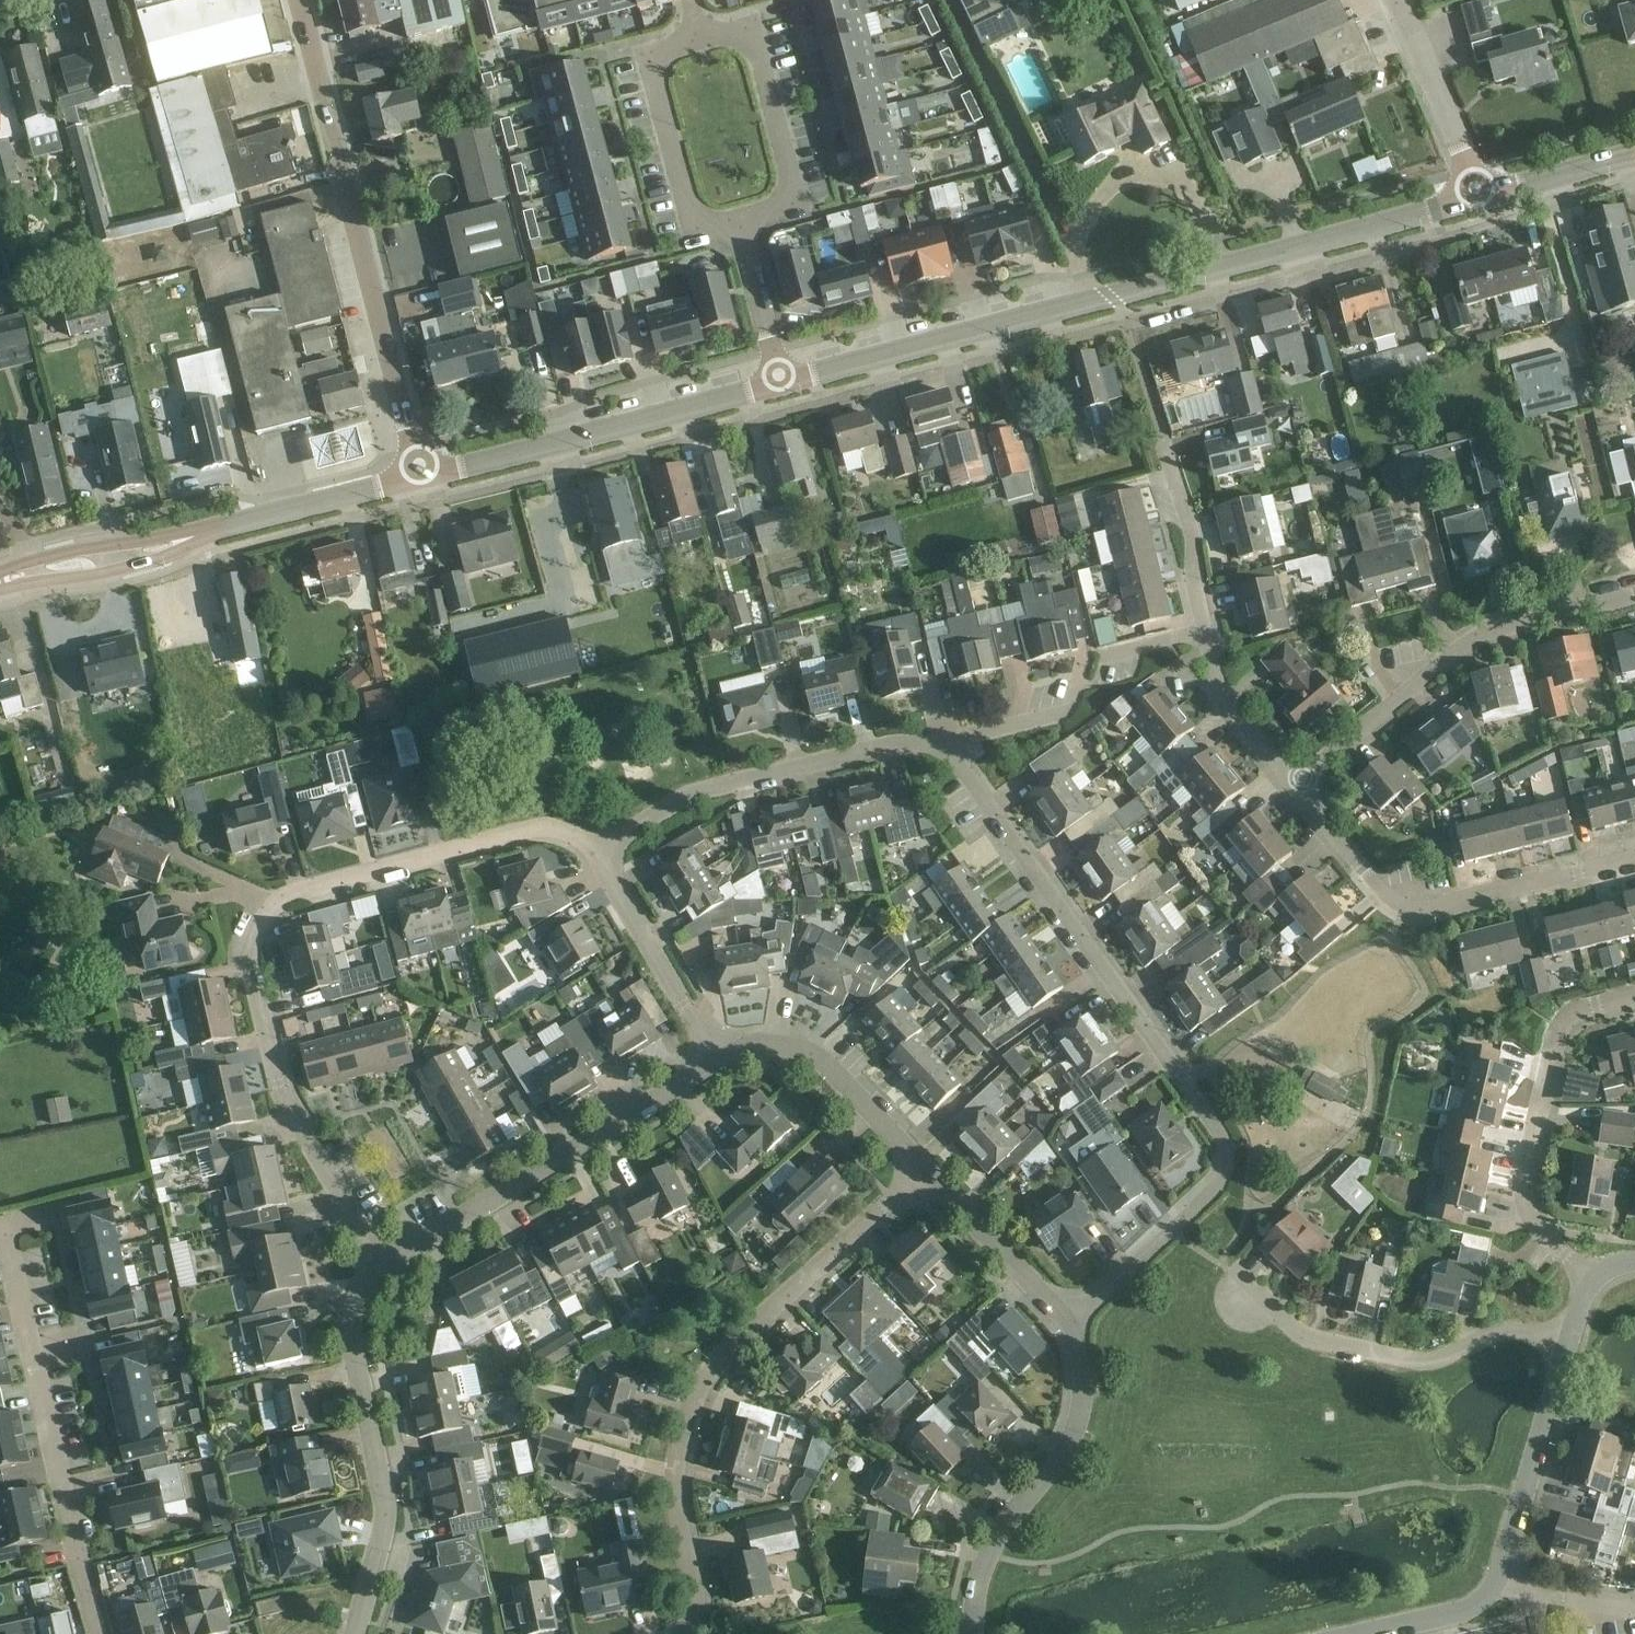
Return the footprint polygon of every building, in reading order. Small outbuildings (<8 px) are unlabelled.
[(128,72),(107,0),(80,0),(72,2),(87,54),(61,62),(70,93),(96,86),(99,96),(131,86),(128,72)] [(261,0),(148,0),(135,3),(136,8),(158,83),(274,53),(261,0)] [(341,9),(376,0),(339,0),(341,9)] [(380,26),(405,20),(409,36),(463,22),(458,0),(376,0),(341,9),(347,34),(349,33),(354,38),(363,36),(364,30),(380,26)] [(496,37),(526,30),(527,33),(542,29),(543,32),(656,5),(656,7),(681,0),(487,0),(496,37)] [(868,15),(864,0),(825,0),(812,3),(819,28),(868,15)] [(1011,13),(1008,14),(1006,9),(1015,5),(982,0),(960,0),(984,51),(1021,34),(1011,13)] [(1347,81),(1340,65),(1370,53),(1354,20),(1347,23),(1337,0),(1303,0),(1192,46),(1193,50),(1172,59),(1186,92),(1207,84),(1244,68),(1262,60),(1263,61),(1314,40),(1327,72),(1339,67),(1345,81),(1347,81)] [(1180,11),(1207,0),(1175,0),(1180,11)] [(1461,6),(1466,26),(1492,19),(1487,0),(1482,0),(1461,6)] [(1619,9),(1628,44),(1634,42),(1634,4),(1619,9)] [(925,24),(934,19),(928,6),(919,11),(925,24)] [(868,15),(819,28),(819,29),(825,50),(868,39),(862,17),(868,15)] [(934,19),(925,24),(932,37),(941,33),(934,19)] [(1535,32),(1503,41),(1502,37),(1471,45),(1477,64),(1489,60),(1495,82),(1515,77),(1518,87),(1554,77),(1545,44),(1539,45),(1535,32)] [(831,73),(880,60),(880,59),(874,61),(868,39),(825,50),(831,73)] [(24,121),(26,121),(30,138),(57,131),(53,113),(54,113),(37,46),(7,54),(24,121)] [(946,67),(956,62),(949,49),(940,54),(946,67)] [(880,60),(831,73),(837,96),(886,83),(880,60)] [(1287,118),(1280,101),(1279,101),(1263,61),(1262,60),(1244,68),(1264,112),(1216,133),(1227,160),(1241,155),(1245,164),(1264,155),(1266,159),(1280,152),(1269,126),(1287,118)] [(381,62),(357,68),(361,84),(385,78),(381,62)] [(956,62),(946,67),(953,80),(962,76),(956,62)] [(589,89),(582,64),(576,66),(559,71),(557,65),(530,72),(538,102),(546,100),(545,100),(589,89)] [(250,156),(241,159),(227,110),(235,108),(223,70),(159,87),(159,88),(149,91),(182,208),(181,209),(184,222),(241,207),(237,193),(296,175),(291,159),(289,159),(287,152),(294,138),(291,126),(255,136),(255,138),(245,141),(250,156)] [(491,74),(482,77),(486,91),(495,88),(491,74)] [(1364,120),(1347,81),(1345,81),(1324,90),(1328,99),(1302,110),(1296,94),(1280,101),(1287,118),(1300,148),(1364,120)] [(886,83),(837,96),(843,119),(886,107),(880,85),(887,83),(886,83)] [(545,100),(546,100),(552,123),(594,112),(589,90),(589,89),(545,100)] [(1143,90),(1076,123),(1072,114),(1054,123),(1065,144),(1072,140),(1083,164),(1114,149),(1109,138),(1131,127),(1143,153),(1168,141),(1143,90)] [(374,142),(403,135),(417,131),(414,122),(420,120),(413,91),(365,103),(374,142)] [(968,110),(977,106),(970,92),(961,97),(968,110)] [(849,141),(892,130),(902,128),(896,105),(886,107),(843,119),(849,141)] [(977,106),(968,110),(974,124),(983,119),(977,106)] [(594,112),(552,123),(558,146),(600,134),(594,112)] [(504,135),(514,133),(511,118),(501,121),(504,135)] [(474,205),(508,197),(491,124),(456,133),(474,205)] [(184,222),(181,209),(110,226),(83,126),(66,130),(97,245),(184,222)] [(855,164),(898,153),(892,130),(849,141),(855,163),(855,164)] [(514,133),(504,135),(508,150),(518,147),(514,133)] [(600,134),(558,146),(564,168),(606,157),(600,134)] [(0,141),(0,189),(21,184),(9,139),(0,141)] [(988,151),(991,165),(1001,163),(998,148),(988,151)] [(869,197),(916,185),(907,150),(898,153),(855,164),(862,189),(867,187),(869,197)] [(606,157),(564,168),(564,169),(557,170),(563,193),(612,180),(606,157)] [(516,181),(525,179),(522,164),(512,167),(516,181)] [(1014,194),(1026,188),(1015,166),(1002,172),(1014,194)] [(525,179),(516,181),(519,195),(529,193),(525,179)] [(612,180),(563,193),(570,191),(576,214),(618,203),(612,180)] [(943,187),(950,211),(963,207),(956,183),(943,187)] [(950,211),(943,187),(930,190),(936,214),(950,211)] [(906,216),(902,200),(885,204),(890,221),(906,216)] [(272,256),(325,243),(322,231),(320,232),(312,202),(261,215),(272,256)] [(618,203),(576,214),(582,237),(625,225),(625,224),(624,225),(618,203)] [(461,278),(505,267),(522,263),(508,208),(507,205),(446,220),(456,260),(461,278)] [(862,208),(868,233),(881,229),(874,205),(862,208)] [(965,215),(963,207),(950,211),(954,225),(966,222),(978,266),(991,262),(992,265),(1006,261),(994,214),(992,208),(965,215)] [(994,214),(1006,261),(1021,257),(1020,254),(1033,251),(1022,207),(994,214)] [(850,212),(853,224),(856,236),(868,233),(862,208),(850,212)] [(527,227),(537,224),(533,210),(523,213),(527,227)] [(1634,302),(1634,269),(1619,210),(1583,220),(1594,258),(1585,261),(1600,312),(1634,302)] [(853,224),(850,212),(827,218),(830,230),(853,224)] [(234,217),(219,220),(225,240),(239,236),(234,217)] [(215,220),(189,226),(194,246),(220,240),(215,220)] [(537,224),(527,227),(530,241),(540,239),(537,224)] [(625,225),(582,237),(588,261),(625,251),(625,252),(631,250),(625,225)] [(913,236),(925,283),(949,276),(948,274),(952,273),(940,228),(913,236)] [(925,283),(913,236),(885,243),(897,287),(901,286),(901,289),(925,283)] [(59,243),(61,256),(54,257),(55,267),(85,262),(82,240),(59,243)] [(282,295),(288,327),(341,313),(324,250),(326,249),(325,243),(272,256),(282,295)] [(828,308),(821,280),(814,281),(807,256),(805,256),(803,250),(779,256),(780,263),(778,263),(790,307),(825,298),(827,308),(828,308)] [(1531,276),(1524,252),(1481,264),(1491,300),(1536,288),(1540,306),(1557,302),(1548,271),(1531,276)] [(635,269),(638,281),(661,275),(658,263),(635,269)] [(1491,300),(1481,264),(1452,272),(1459,296),(1441,301),(1450,332),(1469,327),(1464,308),(1491,300)] [(821,280),(828,308),(871,297),(864,268),(846,273),(845,266),(821,273),(822,279),(821,280)] [(548,267),(538,270),(541,284),(551,282),(548,267)] [(638,281),(635,269),(622,272),(629,296),(641,293),(638,281)] [(629,296),(622,272),(610,275),(617,299),(629,296)] [(694,313),(701,342),(702,342),(699,331),(734,322),(722,278),(720,278),(718,272),(694,278),(696,285),(694,285),(701,313),(695,314),(695,313),(694,313)] [(1398,350),(1379,280),(1357,286),(1357,287),(1355,288),(1360,304),(1364,303),(1369,319),(1367,320),(1373,343),(1375,342),(1378,355),(1377,355),(1383,379),(1445,362),(1441,350),(1426,354),(1423,343),(1398,350)] [(1357,286),(1337,292),(1342,311),(1337,312),(1341,325),(1346,324),(1352,348),(1373,343),(1367,320),(1369,319),(1364,303),(1360,304),(1355,288),(1357,287),(1357,286)] [(540,312),(535,294),(521,298),(526,316),(518,318),(526,350),(549,344),(546,331),(540,312)] [(299,371),(288,327),(282,295),(226,310),(258,433),(312,420),(308,405),(325,401),(329,416),(365,407),(357,375),(340,379),(335,358),(303,366),(304,370),(299,371)] [(1291,365),(1294,377),(1308,374),(1288,300),(1256,308),(1263,336),(1270,335),(1279,367),(1291,365)] [(603,368),(590,318),(585,302),(572,305),(578,327),(564,331),(568,346),(565,347),(569,360),(571,360),(575,375),(603,368)] [(113,325),(107,303),(65,315),(71,337),(113,325)] [(540,312),(546,331),(560,327),(554,303),(540,306),(541,312),(540,312)] [(669,320),(665,304),(648,308),(652,324),(651,325),(658,353),(701,342),(694,313),(669,320)] [(461,344),(470,379),(503,371),(494,334),(479,338),(472,311),(454,315),(461,344)] [(590,318),(603,368),(631,361),(627,345),(629,344),(625,331),(623,332),(619,317),(616,317),(614,311),(590,318)] [(461,344),(454,315),(436,320),(443,347),(428,351),(437,388),(470,379),(461,344)] [(23,317),(0,322),(0,354),(30,347),(23,317)] [(193,326),(197,339),(215,335),(211,321),(193,326)] [(1171,347),(1181,385),(1231,372),(1223,338),(1199,343),(1198,340),(1171,347)] [(176,361),(187,405),(202,469),(231,463),(215,398),(232,394),(222,351),(176,361)] [(1100,371),(1095,351),(1070,358),(1089,426),(1090,426),(1096,446),(1119,439),(1109,400),(1122,397),(1114,367),(1100,371)] [(1564,353),(1511,367),(1525,420),(1578,406),(1564,353)] [(1383,379),(1377,355),(1348,363),(1354,382),(1379,376),(1380,380),(1383,379)] [(1253,373),(1227,381),(1238,420),(1264,412),(1253,373)] [(917,436),(916,436),(920,450),(940,445),(952,488),(986,479),(974,434),(948,441),(945,429),(957,426),(948,394),(909,404),(917,436)] [(111,491),(145,482),(131,425),(139,423),(133,400),(113,405),(119,428),(98,433),(111,491)] [(1290,416),(1288,406),(1271,410),(1273,420),(1290,416)] [(886,448),(880,450),(870,413),(834,423),(842,455),(860,450),(866,473),(885,468),(885,466),(890,465),(895,481),(917,474),(907,436),(884,443),(886,448)] [(1234,439),(1204,446),(1212,479),(1253,469),(1249,451),(1270,446),(1263,418),(1231,425),(1234,439)] [(991,425),(991,436),(1009,500),(1035,492),(1021,444),(1016,445),(1012,430),(1010,431),(1004,421),(991,425)] [(47,427),(15,435),(33,511),(66,503),(47,427)] [(801,501),(816,497),(799,435),(767,444),(779,489),(796,484),(801,501)] [(1491,437),(1469,443),(1477,471),(1497,466),(1503,491),(1504,491),(1491,437)] [(1634,482),(1634,438),(1623,441),(1625,451),(1623,451),(1631,483),(1632,483),(1634,482)] [(1417,453),(1415,454),(1412,444),(1398,447),(1400,457),(1396,458),(1403,491),(1425,485),(1417,453)] [(1631,483),(1623,451),(1609,455),(1617,487),(1631,483)] [(744,519),(739,501),(727,456),(703,462),(725,543),(749,537),(744,519)] [(669,524),(675,546),(703,539),(684,467),(650,476),(663,526),(669,524)] [(1358,469),(1345,473),(1349,485),(1361,482),(1358,469)] [(1568,477),(1560,479),(1534,485),(1537,499),(1523,503),(1520,509),(1522,516),(1530,521),(1536,520),(1541,539),(1549,544),(1581,535),(1586,528),(1574,481),(1568,477)] [(626,482),(586,492),(603,552),(605,551),(615,588),(664,575),(660,556),(647,560),(641,541),(642,541),(626,482)] [(1099,498),(1107,530),(1147,520),(1139,488),(1099,498)] [(739,501),(744,519),(752,517),(759,546),(796,537),(789,506),(764,512),(759,495),(739,501)] [(1072,496),(1055,500),(1066,540),(1083,535),(1072,496)] [(1239,561),(1271,553),(1258,499),(1219,508),(1226,535),(1220,536),(1223,547),(1235,544),(1239,561)] [(1053,507),(1030,512),(1038,546),(1061,541),(1053,507)] [(1423,537),(1419,538),(1415,523),(1395,528),(1389,507),(1371,512),(1391,587),(1407,583),(1410,591),(1436,585),(1423,537)] [(467,574),(518,560),(505,512),(455,526),(467,574)] [(1391,587),(1371,512),(1354,516),(1363,553),(1339,559),(1352,607),(1378,600),(1376,591),(1391,587)] [(1482,512),(1444,522),(1450,545),(1457,543),(1464,570),(1465,576),(1491,570),(1506,566),(1496,525),(1487,527),(1485,527),(1482,512)] [(897,515),(850,527),(867,536),(886,531),(889,543),(896,547),(902,550),(905,549),(897,515)] [(1107,530),(1115,562),(1155,552),(1147,520),(1107,530)] [(384,593),(417,585),(405,535),(372,542),(384,593)] [(1005,542),(990,546),(994,560),(1009,555),(1005,542)] [(346,579),(359,576),(352,546),(315,556),(318,568),(302,572),(306,589),(323,585),(327,600),(350,594),(346,579)] [(1115,562),(1123,593),(1163,583),(1155,552),(1115,562)] [(1058,553),(1028,561),(1032,576),(1061,569),(1058,553)] [(1325,556),(1300,562),(1305,583),(1330,577),(1325,556)] [(977,583),(991,580),(988,568),(975,570),(977,583)] [(1085,603),(1098,600),(1089,569),(1077,573),(1085,603)] [(462,572),(442,578),(452,614),(472,609),(462,572)] [(217,581),(234,663),(259,658),(242,576),(217,581)] [(953,579),(976,673),(1002,667),(1000,659),(1012,656),(1003,622),(980,627),(977,612),(975,613),(966,576),(953,579)] [(1255,636),(1288,628),(1276,578),(1238,588),(1243,608),(1248,607),(1255,636)] [(947,620),(951,634),(927,640),(936,674),(948,671),(951,680),(976,673),(953,579),(940,582),(950,619),(947,620)] [(1035,586),(1052,655),(1078,649),(1076,640),(1089,637),(1080,603),(1056,609),(1053,594),(1050,582),(1035,586)] [(1052,655),(1035,586),(1034,586),(1033,583),(1020,586),(1027,616),(1003,622),(1012,656),(1025,653),(1027,661),(1052,655)] [(1123,593),(1131,626),(1171,616),(1163,583),(1123,593)] [(442,590),(427,593),(433,627),(448,624),(442,590)] [(743,595),(725,601),(734,629),(752,623),(743,595)] [(915,613),(892,618),(867,624),(885,696),(918,688),(907,644),(922,640),(915,613)] [(381,614),(364,617),(377,683),(393,680),(381,614)] [(460,642),(474,698),(583,671),(570,615),(460,642)] [(780,644),(803,638),(798,621),(776,627),(780,644)] [(761,668),(784,662),(775,627),(753,633),(761,668)] [(1621,676),(1634,672),(1634,631),(1611,637),(1621,676)] [(18,670),(7,633),(0,635),(0,699),(1,703),(23,696),(27,710),(44,705),(35,674),(20,679),(18,670)] [(130,688),(143,685),(132,637),(112,641),(114,647),(82,654),(91,691),(128,682),(130,688)] [(1585,640),(1538,652),(1546,683),(1535,686),(1544,722),(1565,716),(1558,687),(1595,678),(1585,640)] [(1302,731),(1336,702),(1314,675),(1312,677),(1284,644),(1260,664),(1270,676),(1274,672),(1292,694),(1279,705),(1302,731)] [(814,713),(815,716),(830,712),(829,709),(844,705),(841,694),(858,690),(850,657),(826,663),(828,671),(804,677),(813,713),(814,713)] [(357,665),(340,680),(353,695),(371,680),(357,665)] [(1475,677),(1484,713),(1515,706),(1516,715),(1532,711),(1524,678),(1509,682),(1506,670),(1475,677)] [(729,733),(779,721),(771,686),(721,698),(729,733)] [(1144,737),(1179,708),(1161,687),(1139,705),(1129,693),(1104,711),(1123,734),(1134,724),(1144,737)] [(392,688),(364,694),(370,724),(398,718),(392,688)] [(1179,708),(1144,737),(1153,747),(1142,756),(1158,776),(1181,757),(1172,746),(1195,727),(1179,708)] [(1406,747),(1413,756),(1408,760),(1407,766),(1410,770),(1415,770),(1421,765),(1429,775),(1469,742),(1444,712),(1428,725),(1430,727),(1406,747)] [(1108,726),(1100,716),(1087,725),(1093,733),(1095,736),(1108,726)] [(1093,733),(1087,725),(1078,733),(1084,740),(1093,733)] [(400,762),(394,764),(396,772),(367,780),(379,826),(421,815),(407,763),(420,760),(412,728),(393,733),(400,762)] [(1606,740),(1594,743),(1596,750),(1608,747),(1606,740)] [(365,741),(345,747),(350,768),(371,763),(365,741)] [(1043,817),(1051,811),(1079,791),(1071,779),(1083,771),(1076,762),(1063,743),(1039,759),(1038,760),(1052,779),(1044,784),(1027,796),(1038,811),(1043,817)] [(1596,750),(1594,743),(1583,746),(1584,753),(1596,750)] [(309,842),(353,831),(341,785),(353,782),(344,747),(326,751),(335,784),(296,795),(309,842)] [(1194,797),(1229,768),(1211,747),(1189,766),(1181,757),(1158,776),(1173,794),(1184,785),(1194,797)] [(1355,782),(1379,812),(1394,799),(1403,812),(1425,794),(1399,763),(1389,771),(1380,760),(1367,770),(1369,771),(1355,782)] [(1524,770),(1529,778),(1546,768),(1542,760),(1524,770)] [(234,849),(276,838),(268,806),(286,801),(276,761),(256,766),(266,806),(225,817),(234,849)] [(1625,769),(1628,783),(1627,783),(1634,815),(1634,767),(1625,769)] [(1229,768),(1194,797),(1203,807),(1192,817),(1199,825),(1193,830),(1202,841),(1230,819),(1221,808),(1245,787),(1229,768)] [(1493,782),(1497,779),(1492,768),(1468,781),(1474,792),(1493,782)] [(1511,787),(1529,778),(1524,770),(1507,779),(1511,787)] [(860,784),(871,829),(884,826),(887,840),(897,838),(899,844),(919,839),(911,805),(893,809),(885,778),(860,784)] [(1141,780),(1134,779),(1128,784),(1136,793),(1146,785),(1141,780)] [(1613,827),(1604,789),(1584,794),(1580,779),(1567,782),(1577,822),(1587,820),(1590,833),(1613,827)] [(1493,782),(1474,792),(1478,799),(1496,789),(1493,782)] [(1613,827),(1634,821),(1634,815),(1627,783),(1604,789),(1613,827)] [(829,824),(838,859),(854,855),(852,848),(861,846),(858,832),(871,829),(860,784),(836,790),(843,820),(829,824)] [(73,788),(35,798),(41,819),(79,809),(73,788)] [(1079,791),(1043,817),(1056,836),(1080,820),(1089,833),(1114,815),(1114,814),(1120,810),(1110,796),(1104,801),(1098,793),(1086,801),(1079,791)] [(784,803),(795,847),(808,843),(811,857),(821,855),(823,863),(838,859),(829,824),(816,827),(808,797),(784,803)] [(1508,817),(1483,823),(1477,798),(1475,799),(1490,858),(1517,851),(1508,817)] [(1145,808),(1138,799),(1126,808),(1132,817),(1145,808)] [(1490,858),(1475,799),(1461,802),(1468,827),(1456,830),(1456,831),(1445,834),(1450,853),(1459,851),(1463,865),(1490,858)] [(759,870),(774,866),(785,864),(782,850),(795,847),(784,803),(760,809),(764,825),(749,828),(759,870)] [(1534,810),(1543,845),(1570,838),(1561,803),(1534,810)] [(1534,810),(1508,817),(1517,851),(1543,845),(1534,810)] [(1230,819),(1202,841),(1211,852),(1217,847),(1223,855),(1234,846),(1245,859),(1275,833),(1257,812),(1237,828),(1230,819)] [(129,872),(157,883),(169,853),(140,841),(146,827),(114,814),(108,829),(104,827),(91,861),(93,862),(88,876),(122,890),(129,872)] [(735,830),(749,827),(746,814),(732,817),(735,830)] [(1114,815),(1089,833),(1096,843),(1073,860),(1088,881),(1125,855),(1116,843),(1128,835),(1114,815)] [(925,843),(942,839),(943,838),(928,818),(920,821),(925,843)] [(668,892),(706,869),(699,856),(711,849),(698,827),(672,842),(679,854),(654,870),(668,892)] [(1253,905),(1281,881),(1272,870),(1292,854),(1275,833),(1245,859),(1246,860),(1233,871),(1248,889),(1243,893),(1253,905)] [(1179,843),(1173,847),(1181,856),(1190,849),(1186,843),(1179,843)] [(1132,865),(1125,855),(1088,881),(1102,901),(1127,883),(1135,894),(1131,897),(1132,899),(1157,881),(1156,880),(1164,875),(1154,862),(1149,865),(1144,857),(1132,865)] [(532,902),(538,923),(571,903),(560,884),(546,888),(539,861),(503,871),(513,907),(532,902)] [(946,904),(946,905),(977,883),(963,864),(933,885),(921,894),(933,912),(946,904)] [(713,879),(706,869),(668,892),(680,912),(691,906),(699,919),(708,913),(714,910),(731,900),(767,900),(764,889),(763,889),(759,871),(734,887),(725,872),(713,879)] [(1157,881),(1132,899),(1139,910),(1116,926),(1131,948),(1168,921),(1159,909),(1171,901),(1166,894),(1180,885),(1170,871),(1164,875),(1156,880),(1157,881)] [(1281,881),(1253,905),(1261,914),(1267,909),(1275,917),(1286,908),(1297,921),(1327,896),(1309,874),(1288,891),(1281,881)] [(808,899),(819,899),(815,879),(803,882),(808,899)] [(946,905),(958,923),(989,901),(977,883),(946,905)] [(449,901),(445,886),(420,893),(432,936),(445,933),(449,947),(478,939),(467,896),(449,901)] [(764,889),(767,900),(775,900),(772,887),(764,889)] [(912,899),(905,888),(890,899),(898,909),(912,899)] [(1623,895),(1633,935),(1634,935),(1632,928),(1634,928),(1634,892),(1623,895)] [(405,930),(391,933),(398,960),(423,953),(419,939),(432,936),(420,893),(397,899),(405,930)] [(355,921),(381,913),(375,894),(350,902),(355,921)] [(178,957),(190,954),(182,916),(173,918),(170,923),(162,925),(155,920),(154,915),(155,912),(151,895),(118,903),(128,943),(138,941),(147,946),(143,951),(147,968),(174,962),(178,957)] [(1624,901),(1598,908),(1606,942),(1633,935),(1623,895),(1622,895),(1624,901)] [(1327,896),(1297,921),(1306,932),(1295,942),(1301,949),(1297,953),(1307,964),(1323,950),(1314,940),(1344,916),(1327,896)] [(714,910),(708,913),(711,930),(736,926),(731,900),(714,910)] [(799,915),(817,915),(816,900),(798,901),(799,915)] [(958,923),(970,941),(971,942),(1011,913),(1002,919),(989,901),(958,923)] [(292,967),(334,955),(330,940),(347,936),(344,925),(352,923),(346,903),(309,913),(313,929),(284,937),(292,967)] [(1598,908),(1571,914),(1580,949),(1606,942),(1598,908)] [(570,926),(562,913),(528,933),(536,948),(543,944),(565,981),(582,971),(577,964),(600,951),(581,920),(570,926)] [(995,951),(1024,931),(1011,913),(971,942),(972,944),(984,935),(995,951)] [(901,931),(917,926),(913,914),(897,919),(901,931)] [(1553,956),(1580,949),(1571,914),(1544,921),(1547,936),(1538,938),(1543,957),(1553,955),(1553,956)] [(1168,921),(1131,948),(1145,967),(1175,945),(1184,958),(1214,937),(1204,923),(1192,931),(1186,923),(1175,931),(1168,921)] [(789,953),(793,924),(777,922),(775,932),(763,935),(761,927),(750,929),(752,943),(739,946),(746,990),(771,986),(769,974),(787,971),(784,954),(789,953)] [(821,994),(841,954),(828,947),(835,934),(811,922),(799,946),(813,953),(798,982),(799,983),(799,992),(813,999),(818,993),(821,994)] [(1465,977),(1519,963),(1509,925),(1455,939),(1465,977)] [(917,926),(901,931),(905,944),(921,938),(917,926)] [(1008,970),(1037,949),(1024,931),(995,951),(996,952),(1008,970)] [(746,990),(739,946),(726,948),(724,934),(712,935),(715,950),(722,994),(746,990)] [(1214,937),(1184,958),(1192,969),(1161,991),(1176,1012),(1213,986),(1205,974),(1216,966),(1211,957),(1222,949),(1214,937)] [(910,961),(903,941),(883,959),(869,951),(859,946),(852,959),(841,954),(821,994),(822,995),(822,1003),(835,1010),(842,1004),(842,1005),(848,993),(866,1002),(879,976),(889,980),(910,961)] [(1245,964),(1259,954),(1248,941),(1241,946),(1240,956),(1245,964)] [(1608,949),(1612,968),(1623,965),(1618,946),(1608,949)] [(920,965),(931,962),(926,948),(916,952),(920,965)] [(1008,970),(1020,988),(1049,967),(1037,949),(1008,970)] [(1602,970),(1612,968),(1608,949),(1597,951),(1602,970)] [(334,955),(292,967),(299,993),(328,985),(332,1000),(378,988),(372,964),(338,973),(334,955)] [(1542,960),(1519,965),(1527,998),(1529,998),(1531,1006),(1545,994),(1550,992),(1542,960)] [(1032,1007),(1063,987),(1049,967),(1020,988),(1032,1007)] [(1276,972),(1284,982),(1293,973),(1289,968),(1281,968),(1276,972)] [(940,976),(933,982),(942,992),(949,986),(940,976)] [(627,1005),(615,1012),(639,1050),(661,1037),(645,1011),(658,1004),(643,978),(620,992),(627,1005)] [(169,979),(140,985),(144,1001),(173,995),(169,979)] [(186,1017),(229,1007),(223,979),(179,989),(186,1017)] [(920,981),(913,989),(922,998),(929,990),(920,981)] [(949,986),(942,992),(951,1002),(958,996),(949,986)] [(1213,986),(1176,1012),(1190,1031),(1219,1011),(1227,1023),(1251,1005),(1242,993),(1238,996),(1232,987),(1220,996),(1213,986)] [(929,990),(922,998),(932,1008),(939,1001),(929,990)] [(370,996),(373,1007),(382,1005),(379,994),(370,996)] [(906,1012),(890,995),(863,1020),(879,1037),(906,1012)] [(373,1007),(370,996),(357,999),(359,1010),(373,1007)] [(574,1020),(590,1047),(603,1039),(618,1063),(639,1050),(615,1012),(608,1000),(574,1020)] [(497,1018),(498,1018),(494,1002),(479,1006),(482,1017),(497,1018)] [(229,1007),(186,1017),(192,1045),(236,1036),(229,1007)] [(320,1009),(322,1020),(332,1017),(329,1007),(320,1009)] [(971,1008),(963,1015),(973,1026),(981,1018),(971,1008)] [(322,1020),(320,1009),(307,1013),(310,1023),(322,1020)] [(1057,1016),(1032,1033),(1047,1054),(1059,1046),(1067,1058),(1104,1032),(1089,1010),(1065,1027),(1057,1016)] [(887,1059),(888,1059),(921,1028),(907,1013),(906,1012),(879,1037),(894,1053),(887,1059)] [(951,1013),(943,1021),(953,1031),(961,1024),(951,1013)] [(377,1025),(388,1067),(414,1060),(403,1018),(377,1025)] [(981,1018),(973,1026),(983,1036),(990,1029),(981,1018)] [(590,1047),(574,1020),(561,1028),(565,1036),(545,1048),(553,1061),(576,1099),(598,1086),(579,1054),(590,1047)] [(377,1025),(351,1031),(363,1074),(388,1067),(377,1025)] [(888,1059),(903,1076),(930,1050),(915,1035),(922,1029),(921,1028),(888,1059)] [(967,1046),(975,1039),(966,1030),(958,1037),(967,1046)] [(351,1031),(326,1038),(337,1081),(363,1074),(351,1031)] [(1090,1089),(1103,1080),(1094,1068),(1118,1051),(1104,1032),(1067,1058),(1074,1067),(1063,1076),(1082,1103),(1093,1094),(1090,1089)] [(1612,1054),(1597,1057),(1600,1070),(1615,1067),(1616,1072),(1632,1068),(1634,1081),(1634,1032),(1608,1038),(1612,1054)] [(311,1088),(337,1081),(326,1038),(300,1045),(311,1088)] [(975,1039),(967,1046),(977,1058),(985,1050),(975,1039)] [(529,1058),(518,1041),(501,1052),(519,1081),(532,1073),(556,1112),(576,1099),(553,1061),(542,1067),(534,1055),(529,1058)] [(1466,1089),(1504,1098),(1511,1069),(1496,1066),(1499,1052),(1464,1044),(1459,1065),(1471,1068),(1466,1089)] [(174,1064),(188,1061),(185,1045),(156,1052),(159,1068),(174,1064)] [(488,1061),(497,1056),(492,1047),(483,1052),(488,1061)] [(416,1071),(430,1094),(468,1072),(455,1049),(416,1071)] [(903,1076),(919,1092),(945,1067),(930,1050),(903,1076)] [(497,1056),(488,1061),(494,1073),(503,1068),(497,1056)] [(206,1102),(248,1092),(243,1066),(211,1073),(207,1057),(188,1061),(174,1064),(179,1083),(201,1078),(206,1102)] [(934,1109),(961,1084),(945,1067),(919,1092),(934,1109)] [(1116,1070),(1103,1080),(1090,1089),(1093,1094),(1100,1105),(1127,1086),(1116,1070)] [(1316,1071),(1306,1088),(1332,1102),(1333,1100),(1341,1104),(1347,1092),(1340,1088),(1341,1085),(1316,1071)] [(430,1094),(443,1117),(481,1095),(468,1072),(430,1094)] [(1621,1077),(1602,1082),(1606,1101),(1626,1096),(1621,1077)] [(972,1156),(1005,1125),(995,1114),(1006,1104),(999,1097),(1002,1094),(992,1083),(966,1108),(975,1117),(954,1137),(972,1156)] [(1504,1098),(1466,1089),(1461,1112),(1449,1109),(1444,1129),(1480,1138),(1483,1123),(1498,1127),(1504,1098)] [(248,1092),(206,1102),(212,1129),(254,1119),(248,1092)] [(514,1106),(524,1101),(519,1092),(509,1098),(514,1106)] [(718,1150),(738,1171),(763,1148),(766,1151),(792,1127),(759,1092),(734,1116),(744,1127),(718,1150)] [(1114,1146),(1125,1139),(1101,1104),(1100,1105),(1093,1094),(1082,1103),(1075,1107),(1106,1151),(1081,1168),(1113,1212),(1145,1190),(1114,1146)] [(443,1117),(456,1139),(494,1117),(481,1095),(443,1117)] [(68,1097),(47,1101),(52,1125),(72,1121),(68,1097)] [(524,1101),(514,1106),(521,1117),(530,1112),(524,1101)] [(1161,1168),(1190,1148),(1161,1107),(1132,1127),(1161,1168)] [(1599,1143),(1632,1148),(1634,1127),(1634,1116),(1603,1111),(1599,1143)] [(494,1117),(456,1139),(469,1163),(508,1141),(494,1117)] [(1005,1125),(972,1156),(988,1173),(1010,1153),(1020,1165),(1033,1153),(1046,1141),(1035,1129),(1032,1132),(1024,1124),(1013,1134),(1005,1125)] [(699,1127),(684,1141),(693,1158),(711,1141),(699,1127)] [(1480,1138),(1444,1129),(1439,1150),(1451,1152),(1446,1175),(1485,1184),(1491,1155),(1476,1152),(1480,1138)] [(183,1154),(211,1148),(208,1132),(179,1138),(183,1154)] [(240,1184),(281,1174),(275,1147),(245,1154),(242,1139),(211,1146),(217,1174),(237,1170),(240,1184)] [(1046,1141),(1033,1153),(1043,1168),(1058,1157),(1046,1141)] [(769,1199),(780,1211),(774,1217),(773,1224),(781,1232),(789,1232),(795,1227),(799,1231),(847,1186),(817,1154),(769,1199)] [(1605,1211),(1612,1163),(1576,1157),(1569,1205),(1605,1211)] [(1360,1159),(1333,1187),(1342,1196),(1355,1182),(1361,1176),(1367,1175),(1371,1163),(1360,1159)] [(657,1211),(661,1218),(688,1204),(667,1165),(640,1179),(645,1188),(624,1199),(636,1222),(657,1211)] [(229,1204),(224,1204),(230,1230),(261,1223),(258,1209),(287,1202),(281,1174),(240,1184),(240,1186),(225,1189),(229,1204)] [(1485,1184),(1446,1175),(1441,1197),(1429,1194),(1425,1215),(1459,1223),(1463,1209),(1478,1212),(1485,1184)] [(110,1202),(107,1188),(80,1194),(83,1208),(69,1212),(74,1235),(76,1235),(115,1226),(116,1225),(111,1202),(110,1202)] [(1059,1243),(1069,1259),(1087,1247),(1075,1231),(1076,1223),(1089,1215),(1071,1189),(1028,1219),(1049,1250),(1059,1243)] [(644,1267),(628,1235),(623,1226),(607,1234),(592,1205),(566,1218),(588,1261),(613,1248),(624,1269),(640,1260),(644,1267)] [(1300,1277),(1330,1247),(1295,1213),(1261,1248),(1277,1264),(1282,1259),(1300,1277)] [(150,1232),(158,1230),(154,1216),(147,1217),(150,1232)] [(557,1261),(541,1269),(559,1303),(576,1294),(565,1274),(588,1261),(566,1218),(541,1232),(557,1261)] [(294,1234),(270,1239),(266,1222),(261,1223),(230,1230),(228,1230),(235,1257),(255,1253),(258,1269),(300,1259),(294,1234)] [(80,1256),(83,1255),(120,1247),(115,1226),(76,1235),(80,1256)] [(628,1235),(644,1267),(661,1258),(645,1226),(628,1235)] [(902,1266),(889,1278),(915,1306),(936,1286),(924,1273),(945,1254),(919,1226),(890,1253),(902,1266)] [(1480,1287),(1488,1252),(1492,1238),(1450,1228),(1446,1242),(1461,1246),(1457,1263),(1448,1261),(1448,1262),(1444,1261),(1433,1267),(1431,1276),(1433,1277),(1426,1307),(1456,1314),(1463,1283),(1480,1287)] [(174,1245),(187,1242),(186,1235),(173,1238),(174,1245)] [(156,1260),(164,1258),(161,1245),(153,1246),(156,1260)] [(85,1277),(87,1276),(124,1268),(120,1247),(83,1255),(80,1256),(85,1277)] [(482,1266),(502,1303),(523,1292),(531,1309),(552,1298),(536,1269),(524,1275),(512,1251),(482,1266)] [(1350,1262),(1347,1275),(1335,1272),(1330,1294),(1342,1297),(1340,1309),(1372,1317),(1380,1282),(1394,1286),(1401,1256),(1386,1253),(1382,1270),(1350,1262)] [(164,1258),(156,1260),(159,1274),(167,1272),(164,1258)] [(300,1259),(258,1269),(263,1288),(249,1291),(253,1311),(285,1304),(282,1290),(306,1284),(300,1259)] [(502,1303),(482,1266),(453,1281),(466,1305),(454,1312),(470,1341),(490,1331),(481,1314),(502,1303)] [(90,1297),(129,1289),(124,1268),(87,1276),(85,1277),(90,1297)] [(883,1361),(879,1357),(894,1343),(895,1341),(895,1340),(895,1338),(894,1336),(893,1334),(887,1327),(899,1316),(864,1277),(825,1313),(848,1338),(838,1348),(865,1377),(883,1361)] [(162,1309),(175,1307),(169,1279),(156,1282),(162,1309)] [(138,1324),(135,1311),(130,1288),(129,1289),(90,1297),(88,1298),(94,1321),(108,1318),(111,1330),(138,1324)] [(980,1310),(957,1332),(968,1344),(975,1352),(977,1354),(991,1341),(1019,1371),(1046,1347),(1013,1310),(995,1326),(980,1310)] [(271,1325),(268,1311),(239,1318),(244,1343),(250,1342),(256,1367),(302,1357),(301,1351),(304,1350),(299,1330),(297,1331),(294,1320),(271,1325)] [(197,1315),(188,1317),(191,1331),(208,1327),(206,1317),(198,1319),(197,1315)] [(946,1342),(953,1335),(945,1326),(935,1335),(943,1345),(946,1342)] [(586,1350),(614,1336),(610,1328),(582,1341),(586,1350)] [(143,1345),(140,1332),(113,1338),(116,1351),(101,1354),(106,1377),(108,1377),(147,1368),(148,1368),(143,1345)] [(964,1362),(975,1352),(968,1344),(957,1332),(953,1335),(946,1342),(964,1362)] [(581,1350),(571,1333),(531,1357),(541,1374),(581,1350)] [(820,1374),(840,1356),(821,1336),(801,1354),(792,1343),(769,1364),(782,1378),(778,1382),(777,1388),(782,1394),(788,1394),(792,1390),(800,1398),(823,1377),(820,1374)] [(613,1337),(588,1354),(600,1371),(625,1355),(613,1337)] [(414,1409),(469,1398),(462,1366),(469,1365),(466,1349),(431,1357),(434,1372),(435,1372),(436,1376),(408,1382),(414,1409)] [(12,1386),(6,1361),(4,1361),(0,1362),(0,1389),(12,1386)] [(183,1382),(192,1380),(189,1367),(180,1369),(183,1382)] [(113,1398),(114,1398),(152,1389),(147,1368),(108,1377),(113,1398)] [(593,1402),(587,1425),(627,1437),(634,1412),(629,1411),(637,1382),(606,1373),(602,1388),(597,1387),(593,1387),(589,1399),(592,1402),(593,1402)] [(272,1379),(254,1383),(258,1402),(275,1399),(281,1429),(316,1422),(308,1385),(275,1391),(272,1379)] [(192,1380),(183,1382),(186,1395),(194,1393),(192,1380)] [(1018,1418),(1011,1410),(1008,1413),(978,1381),(954,1403),(985,1437),(1002,1422),(1008,1428),(1018,1418)] [(871,1388),(855,1403),(868,1417),(884,1402),(871,1388)] [(117,1419),(119,1419),(156,1410),(152,1389),(114,1398),(113,1398),(117,1419)] [(451,1447),(481,1441),(481,1440),(474,1441),(470,1422),(462,1424),(457,1402),(469,1399),(469,1398),(414,1409),(420,1437),(447,1431),(451,1447)] [(926,1431),(910,1446),(925,1462),(930,1457),(946,1474),(964,1457),(944,1436),(955,1426),(934,1404),(916,1420),(926,1431)] [(722,1444),(760,1455),(765,1437),(780,1442),(783,1432),(793,1435),(798,1419),(762,1408),(757,1424),(730,1416),(722,1444)] [(122,1440),(161,1431),(156,1410),(119,1419),(117,1419),(122,1440)] [(193,1424),(201,1423),(198,1410),(190,1412),(193,1424)] [(23,1438),(18,1412),(0,1416),(0,1443),(23,1438)] [(1589,1431),(1582,1429),(1567,1482),(1607,1493),(1612,1475),(1626,1479),(1634,1447),(1634,1432),(1599,1421),(1592,1419),(1589,1431)] [(574,1480),(611,1491),(611,1488),(619,1490),(624,1487),(628,1474),(624,1468),(618,1466),(619,1462),(572,1448),(575,1435),(546,1427),(540,1446),(568,1455),(567,1460),(579,1464),(574,1480)] [(168,1454),(163,1431),(161,1431),(122,1440),(120,1440),(126,1463),(140,1460),(143,1472),(145,1472),(170,1466),(167,1454),(168,1454)] [(281,1497),(292,1495),(331,1486),(323,1450),(318,1452),(315,1437),(270,1446),(281,1497)] [(23,1438),(0,1443),(0,1483),(4,1482),(1,1469),(29,1463),(23,1438)] [(481,1441),(451,1447),(454,1463),(426,1469),(432,1495),(477,1485),(472,1461),(485,1458),(481,1441)] [(529,1444),(510,1448),(514,1467),(532,1464),(529,1444)] [(764,1496),(768,1484),(773,1485),(779,1464),(776,1463),(777,1460),(760,1455),(722,1444),(715,1469),(742,1477),(738,1488),(764,1496)] [(926,1507),(939,1485),(892,1457),(870,1494),(912,1519),(921,1503),(926,1507)] [(235,1458),(224,1460),(228,1475),(238,1472),(235,1458)] [(808,1458),(805,1467),(820,1472),(825,1463),(808,1458)] [(187,1500),(179,1464),(170,1466),(145,1472),(148,1488),(110,1496),(112,1502),(108,1503),(112,1523),(116,1522),(118,1528),(135,1525),(136,1529),(152,1526),(151,1521),(166,1518),(163,1505),(187,1500)] [(803,1503),(819,1474),(808,1470),(803,1480),(800,1480),(792,1495),(792,1499),(790,1503),(803,1503)] [(7,1495),(4,1482),(0,1483),(0,1524),(41,1514),(35,1489),(7,1495)] [(477,1485),(432,1495),(437,1521),(465,1515),(469,1532),(478,1530),(499,1525),(496,1510),(498,1510),(492,1484),(477,1488),(477,1485)] [(1625,1488),(1617,1515),(1627,1518),(1634,1492),(1634,1491),(1625,1488)] [(213,1531),(229,1527),(225,1508),(209,1512),(213,1531)] [(315,1546),(341,1540),(334,1509),(271,1523),(283,1576),(320,1567),(315,1546)] [(1617,1554),(1627,1518),(1617,1515),(1597,1509),(1593,1524),(1561,1515),(1552,1547),(1594,1559),(1597,1548),(1617,1554)] [(791,1511),(745,1522),(750,1544),(796,1534),(791,1511)] [(868,1513),(866,1528),(889,1531),(891,1516),(868,1513)] [(22,1559),(19,1546),(46,1540),(41,1514),(0,1524),(0,1533),(4,1549),(0,1550),(0,1564),(22,1559)] [(1626,1536),(1634,1537),(1634,1519),(1628,1518),(1626,1536)] [(547,1519),(536,1522),(539,1537),(550,1535),(547,1519)] [(487,1570),(481,1544),(478,1530),(469,1532),(471,1541),(439,1547),(441,1558),(440,1558),(442,1569),(441,1569),(442,1571),(429,1574),(424,1589),(422,1588),(411,1621),(443,1632),(453,1601),(492,1592),(487,1570)] [(898,1533),(873,1530),(864,1595),(895,1599),(897,1580),(914,1582),(918,1551),(896,1549),(898,1533)] [(200,1574),(214,1571),(237,1564),(230,1541),(194,1551),(200,1574)] [(616,1564),(579,1572),(588,1615),(610,1611),(610,1608),(637,1602),(632,1577),(647,1573),(640,1541),(613,1547),(616,1564)] [(554,1556),(552,1547),(538,1551),(546,1581),(514,1588),(517,1603),(500,1607),(506,1631),(523,1627),(524,1633),(528,1633),(556,1628),(549,1595),(563,1591),(554,1556)] [(737,1601),(771,1593),(762,1552),(728,1559),(737,1601)] [(151,1559),(136,1563),(140,1579),(155,1575),(151,1559)] [(185,1570),(157,1578),(166,1609),(181,1605),(188,1630),(195,1633),(216,1633),(226,1631),(225,1626),(230,1625),(229,1620),(232,1615),(229,1602),(223,1600),(221,1592),(216,1593),(214,1588),(199,1593),(197,1587),(190,1589),(185,1570)] [(34,1599),(44,1597),(52,1595),(50,1583),(48,1583),(31,1587),(33,1594),(34,1599)] [(135,1608),(119,1612),(125,1633),(160,1633),(154,1616),(167,1612),(160,1587),(134,1594),(136,1602),(133,1602),(135,1608)] [(285,1610),(281,1594),(255,1601),(258,1616),(285,1610)] [(73,1621),(72,1613),(70,1613),(54,1617),(38,1620),(41,1633),(76,1633),(73,1621)] [(33,1620),(2,1628),(3,1633),(37,1633),(33,1620)]
